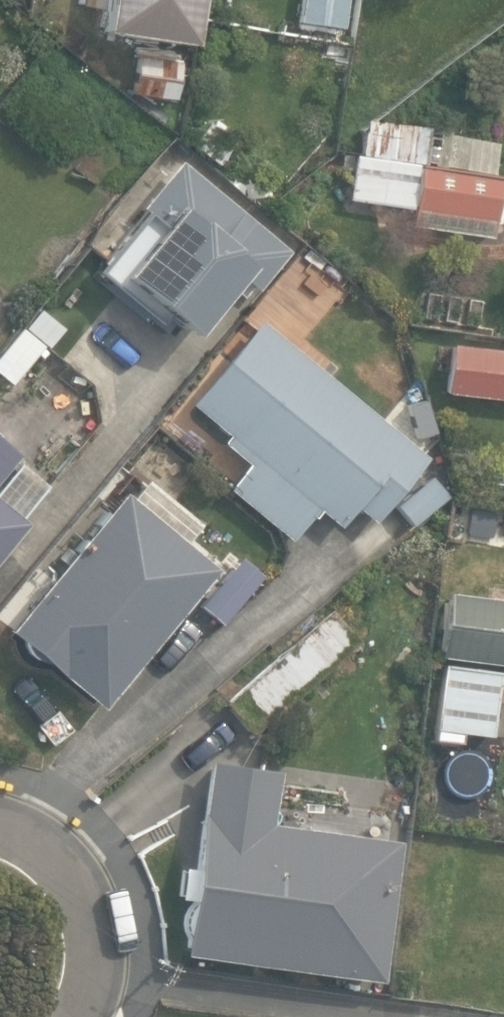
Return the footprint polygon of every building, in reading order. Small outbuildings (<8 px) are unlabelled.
[(189,45),(196,0),(106,0),(101,32),(189,45)] [(346,29),(350,0),(301,0),(298,22),(346,29)] [(134,94),(178,100),(185,57),(140,50),(134,94)] [(489,239),(495,199),(503,200),(503,177),(498,176),(503,139),(361,121),(357,153),(341,151),(334,204),(412,214),(410,229),(489,239)] [(166,312),(194,336),(243,278),(257,289),(287,253),(180,163),(136,206),(144,212),(94,271),(157,323),(166,312)] [(0,358),(0,376),(18,388),(65,329),(40,308),(0,358)] [(227,490),(290,542),(316,510),(337,527),(354,506),(373,522),(426,458),(259,318),(188,404),(226,436),(220,443),(246,465),(239,474),(240,475),(227,490)] [(503,403),(503,348),(451,342),(450,350),(429,348),(427,367),(447,369),(444,396),(503,403)] [(17,457),(0,444),(0,477),(17,457)] [(477,470),(474,498),(503,502),(503,473),(477,470)] [(431,473),(412,494),(432,512),(451,491),(431,473)] [(198,526),(144,480),(129,498),(121,492),(7,631),(101,708),(216,569),(184,543),(198,526)] [(27,522),(0,500),(0,556),(27,522)] [(220,626),(261,577),(238,558),(197,606),(220,626)] [(435,658),(503,667),(503,600),(443,592),(435,658)] [(223,702),(250,732),(356,639),(329,609),(223,702)] [(432,739),(459,742),(460,732),(489,736),(498,673),(442,665),(432,739)] [(203,755),(179,957),(376,980),(392,841),(271,827),(278,764),(203,755)]
